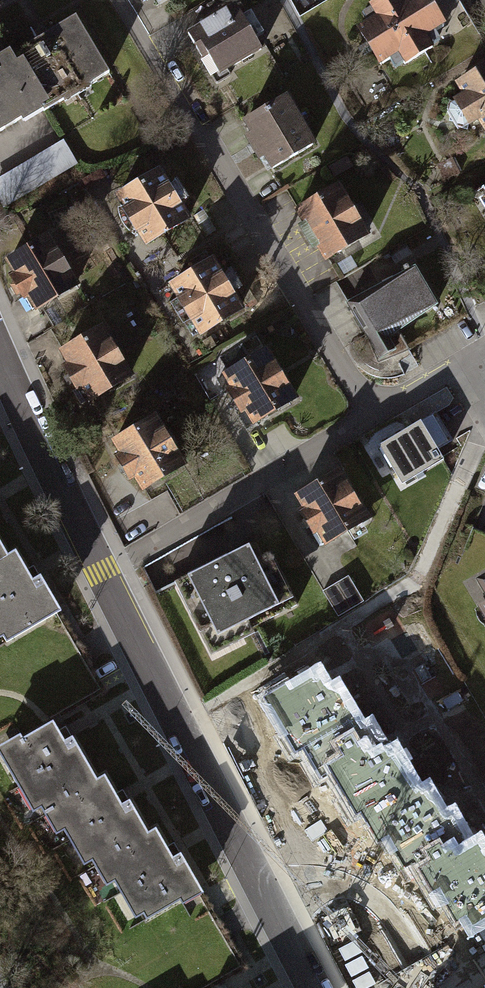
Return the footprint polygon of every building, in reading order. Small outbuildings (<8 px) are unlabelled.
[(358,28),(381,65),(398,54),(404,64),(432,47),(426,37),(444,26),(428,0),(404,0),(381,0),(370,7),(376,17),(358,28)] [(240,16),(188,43),(213,89),(264,62),(240,16)] [(74,23),(13,58),(45,114),(106,77),(74,23)] [(0,60),(0,139),(45,114),(13,58),(11,54),(0,60)] [(431,99),(461,159),(484,147),(484,72),(431,99)] [(289,90),(245,115),(260,141),(274,166),(317,141),(289,90)] [(0,180),(0,199),(6,209),(79,164),(65,141),(0,180)] [(161,168),(121,190),(135,215),(148,239),(188,216),(161,168)] [(338,187),(292,213),(321,266),(368,240),(338,187)] [(48,236),(10,256),(24,282),(37,307),(75,287),(48,236)] [(214,257),(172,281),(187,307),(200,329),(241,306),(214,257)] [(416,263),(347,301),(379,362),(402,353),(409,350),(399,330),(438,302),(416,263)] [(104,326),(64,348),(78,373),(91,398),(131,376),(104,326)] [(269,346),(224,371),(239,397),(250,418),(295,394),(269,346)] [(159,415),(117,440),(129,462),(144,488),(186,464),(159,415)] [(434,418),(376,452),(400,493),(429,476),(423,466),(452,449),(434,418)] [(343,473),(293,502),(323,554),(374,526),(343,473)] [(60,607),(40,575),(34,579),(29,570),(16,549),(9,553),(0,538),(0,643),(60,607)] [(248,561),(181,591),(208,651),(276,620),(248,561)] [(334,590),(322,598),(338,624),(365,608),(349,581),(334,590)] [(472,608),(484,631),(484,601),(472,608)] [(415,874),(430,901),(438,896),(456,927),(465,922),(471,932),(484,925),(484,856),(476,840),(468,844),(452,816),(445,821),(442,814),(428,790),(419,795),(414,786),(396,755),(390,759),(384,747),(373,729),(367,732),(360,721),(340,690),(332,694),(325,683),(320,676),(267,703),(296,757),(303,753),(321,783),(330,777),(355,819),(361,816),(378,847),(386,842),(404,874),(413,869),(415,874)] [(42,805),(57,832),(65,828),(83,861),(92,856),(106,881),(114,877),(136,918),(179,894),(182,898),(203,887),(181,846),(171,851),(167,843),(155,822),(146,827),(130,798),(119,804),(111,790),(101,771),(92,776),(74,743),(67,747),(59,731),(53,721),(21,739),(18,733),(0,743),(0,753),(32,810),(42,805)]
